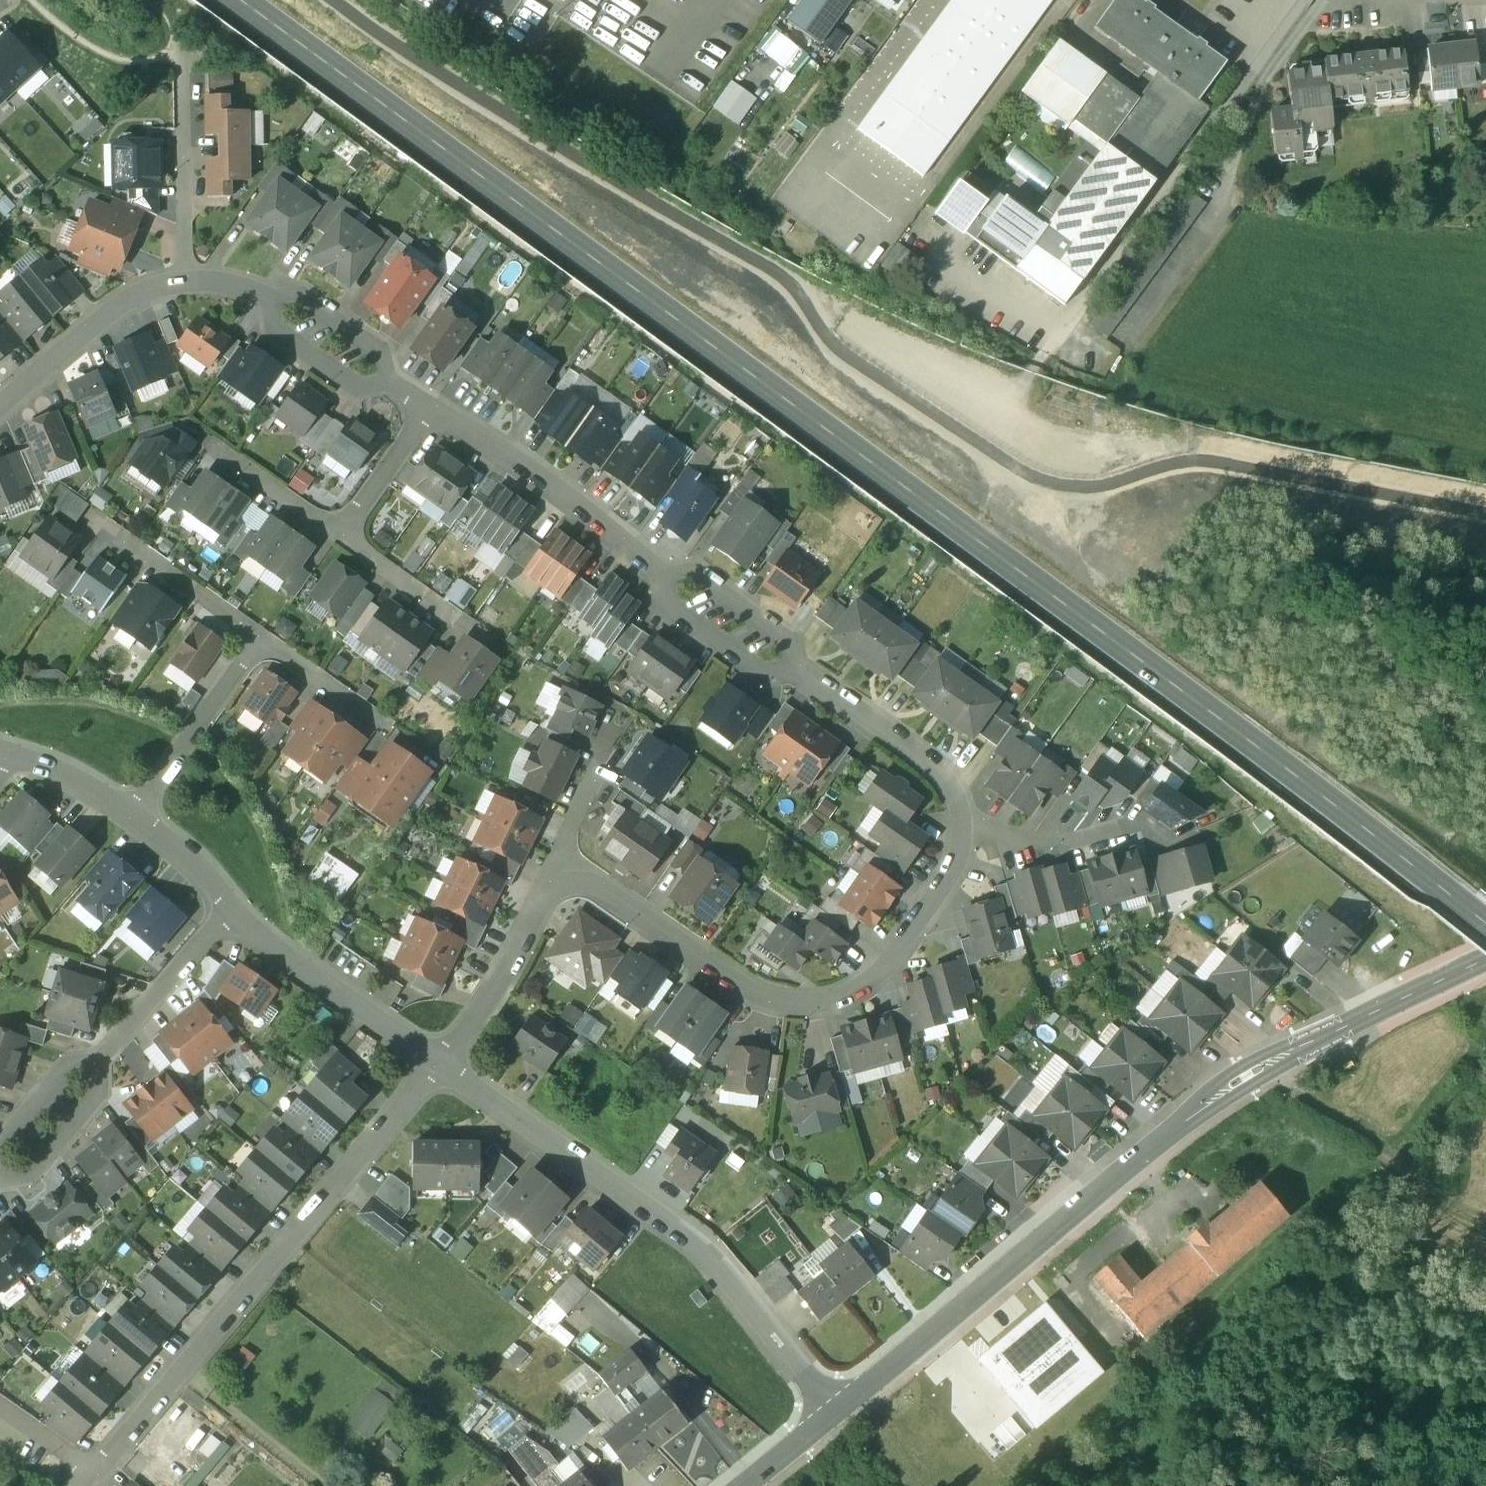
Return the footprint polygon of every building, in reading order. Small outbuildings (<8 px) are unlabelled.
[(782,23),(813,46),(805,56),(824,70),(833,59),(816,47),(850,0),(799,0),(782,23)] [(883,97),(949,145),(1054,0),(953,0),(883,97)] [(1139,0),(1116,0),(1095,28),(1158,74),(1199,103),(1227,64),(1139,0)] [(13,44),(37,71),(47,62),(23,35),(13,44)] [(0,43),(0,75),(15,91),(37,71),(13,44),(7,38),(0,43)] [(1106,76),(1059,42),(1018,97),(1024,101),(1020,107),(1056,133),(1060,128),(1065,131),(1068,128),(1073,121),(1073,122),(1105,77),(1106,76)] [(213,56),(203,44),(195,51),(206,62),(213,56)] [(1475,46),(1477,68),(1485,67),(1485,44),(1475,46)] [(1475,45),(1451,48),(1455,88),(1479,85),(1477,68),(1475,46),(1475,45)] [(1451,48),(1427,51),(1432,91),(1455,88),(1451,48)] [(1400,51),(1326,59),(1323,62),(1324,68),(1311,69),(1311,65),(1301,66),(1301,70),(1290,72),(1287,76),(1290,108),(1274,110),(1270,115),(1274,153),(1278,157),(1293,155),(1294,162),(1304,161),(1303,156),(1313,155),(1316,152),(1314,135),(1329,133),(1332,129),(1330,104),(1363,100),(1364,108),(1375,106),(1374,99),(1409,95),(1404,55),(1400,51)] [(78,121),(92,106),(57,73),(43,88),(78,121)] [(1118,87),(1105,77),(1073,122),(1106,146),(1155,182),(1208,110),(1199,103),(1158,74),(1138,101),(1137,100),(1118,87)] [(15,91),(0,75),(0,105),(15,91)] [(231,94),(230,75),(212,77),(213,96),(231,94)] [(1144,90),(1125,77),(1118,87),(1137,100),(1144,90)] [(732,80),(713,107),(739,125),(758,98),(732,80)] [(949,145),(883,97),(858,131),(924,179),(949,145)] [(228,114),(228,98),(205,98),(206,135),(219,135),(247,134),(247,113),(228,114)] [(87,139),(103,128),(97,120),(81,131),(87,139)] [(1073,122),(1073,121),(1068,128),(1101,152),(1106,146),(1073,122)] [(130,134),(122,135),(118,138),(119,146),(115,146),(115,168),(117,167),(118,187),(129,187),(156,187),(160,187),(159,161),(155,161),(154,145),(134,145),(133,137),(130,134)] [(247,134),(219,135),(219,148),(248,147),(247,134)] [(1007,163),(1024,171),(1032,154),(1016,146),(1007,163)] [(1045,230),(1033,245),(1083,281),(1155,182),(1106,146),(1101,152),(1045,230)] [(248,147),(219,148),(219,160),(221,160),(248,160),(248,147)] [(219,160),(207,161),(208,198),(230,197),(230,181),(248,181),(248,160),(221,160),(219,160)] [(275,165),(259,187),(268,194),(278,182),(279,182),(286,172),(275,165)] [(268,194),(247,224),(266,238),(297,196),(279,182),(278,182),(268,194)] [(156,187),(129,187),(130,205),(142,211),(156,217),(156,187)] [(985,206),(958,187),(952,196),(978,215),(985,206)] [(1206,203),(1188,190),(1089,325),(1107,339),(1206,203)] [(978,215),(965,233),(976,241),(1005,201),(994,193),(985,206),(978,215)] [(316,209),(297,196),(266,238),(286,252),(307,222),(317,209),(316,209)] [(978,215),(952,196),(939,214),(965,233),(978,215)] [(333,206),(323,199),(316,209),(317,209),(307,222),(317,229),(334,206),(333,206)] [(130,205),(115,200),(110,211),(137,223),(142,211),(130,205)] [(334,206),(317,229),(327,236),(341,217),(342,217),(349,208),(338,200),(333,206),(334,206)] [(1005,201),(976,241),(1016,269),(1033,245),(1045,230),(1005,201)] [(110,211),(90,203),(80,226),(128,246),(138,223),(137,223),(110,211)] [(327,236),(310,260),(330,274),(360,231),(342,217),(341,217),(327,236)] [(128,246),(80,226),(71,249),(84,254),(111,266),(119,269),(128,246)] [(379,244),(360,231),(330,274),(349,288),(371,258),(380,245),(379,244)] [(386,234),(379,244),(380,245),(371,258),(380,265),(383,261),(397,242),(386,234)] [(476,238),(458,269),(467,275),(486,244),(476,238)] [(407,250),(397,242),(383,261),(393,268),(400,258),(401,259),(407,250)] [(899,245),(883,267),(896,277),(912,254),(899,245)] [(1083,281),(1033,245),(1016,269),(1066,305),(1083,281)] [(407,250),(401,259),(400,258),(393,268),(367,305),(399,328),(418,301),(432,282),(427,279),(434,269),(407,250)] [(111,266),(84,254),(79,267),(106,278),(111,266)] [(80,291),(56,261),(46,269),(71,298),(80,291)] [(46,269),(41,262),(21,279),(51,317),(72,300),(71,298),(46,269)] [(449,279),(434,269),(427,279),(432,282),(418,301),(428,308),(442,289),(449,279)] [(51,317),(21,279),(0,296),(7,304),(30,332),(31,334),(51,317)] [(428,308),(421,318),(431,325),(442,309),(446,311),(455,298),(442,289),(428,308)] [(480,317),(455,298),(446,311),(471,329),(480,317)] [(7,304),(0,310),(0,315),(20,340),(30,332),(7,304)] [(446,311),(442,309),(431,325),(412,351),(441,372),(472,330),(471,329),(446,311)] [(0,315),(0,334),(11,347),(20,340),(0,315)] [(168,319),(158,323),(167,346),(177,341),(168,319)] [(205,326),(198,320),(179,347),(208,368),(218,354),(227,341),(215,332),(215,328),(209,324),(206,325),(205,326)] [(12,349),(0,334),(0,359),(12,349)] [(489,346),(470,374),(488,387),(515,348),(497,335),(489,346)] [(147,336),(116,349),(134,391),(165,378),(151,346),(147,336)] [(227,341),(218,354),(228,361),(240,343),(231,336),(227,341)] [(479,339),(459,368),(469,375),(470,374),(489,346),(479,339)] [(164,340),(151,346),(165,378),(178,373),(164,340)] [(515,348),(488,387),(506,400),(533,360),(515,348)] [(237,349),(218,376),(227,383),(246,356),(237,349)] [(280,371),(250,350),(246,356),(227,383),(257,403),(280,371)] [(533,360),(506,400),(524,413),(544,385),(552,373),(533,360)] [(569,370),(553,392),(564,399),(567,394),(568,395),(580,378),(569,370)] [(97,376),(70,387),(87,427),(114,416),(103,389),(97,376)] [(603,395),(580,378),(568,395),(591,411),(603,395)] [(116,383),(103,389),(114,416),(128,410),(116,383)] [(524,413),(523,414),(533,420),(553,392),(544,385),(524,413)] [(281,411),(277,416),(278,417),(303,435),(320,412),(325,404),(299,386),(281,411)] [(553,392),(533,420),(543,428),(564,399),(553,392)] [(543,428),(542,430),(565,447),(591,411),(568,395),(567,394),(564,399),(543,428)] [(271,405),(257,424),(267,431),(278,417),(277,416),(281,411),(271,405)] [(615,428),(591,411),(565,447),(589,464),(611,433),(615,428)] [(320,412),(303,435),(298,441),(311,450),(333,421),(320,412)] [(56,415),(24,428),(26,435),(29,436),(33,445),(32,448),(42,473),(44,473),(75,459),(56,415)] [(333,421),(311,450),(312,451),(312,450),(325,459),(330,452),(346,430),(333,420),(333,421)] [(346,430),(330,452),(355,470),(378,440),(352,421),(346,430)] [(165,425),(142,432),(145,444),(162,441),(168,445),(171,441),(165,425)] [(611,433),(590,462),(601,469),(620,443),(621,441),(611,433)] [(162,441),(145,444),(133,461),(149,472),(150,478),(163,487),(191,446),(189,444),(188,441),(181,436),(178,437),(175,435),(171,441),(168,445),(162,441)] [(630,450),(611,476),(613,477),(629,489),(658,448),(640,436),(630,450)] [(601,469),(600,470),(612,478),(613,477),(611,476),(630,450),(620,443),(601,469)] [(32,448),(19,453),(20,455),(21,455),(32,483),(33,486),(47,480),(44,473),(42,473),(32,448)] [(418,470),(408,484),(427,498),(453,462),(434,448),(418,470)] [(658,448),(629,489),(645,500),(647,502),(666,475),(676,461),(658,448)] [(347,482),(355,470),(330,452),(325,459),(322,463),(347,482)] [(20,455),(8,460),(19,488),(32,483),(21,455),(20,455)] [(0,463),(0,509),(24,499),(19,488),(8,460),(7,461),(7,460),(0,463)] [(676,461),(666,475),(676,482),(685,468),(676,461)] [(453,462),(427,498),(446,512),(447,512),(458,497),(473,475),(453,462)] [(408,463),(394,483),(404,490),(408,484),(418,470),(408,463)] [(700,477),(686,467),(685,468),(676,482),(665,496),(676,504),(690,485),(693,487),(700,477)] [(312,480),(298,471),(286,488),(300,498),(312,480)] [(194,492),(182,509),(183,509),(202,523),(227,487),(207,474),(194,492)] [(666,475),(647,502),(645,500),(645,501),(656,510),(665,496),(676,482),(666,475)] [(181,483),(165,506),(179,516),(183,509),(182,509),(194,492),(181,483)] [(693,487),(690,485),(676,504),(662,524),(685,540),(713,501),(693,487)] [(246,501),(227,487),(202,523),(220,536),(221,537),(233,520),(246,501)] [(484,506),(467,530),(485,542),(515,500),(497,487),(484,506)] [(733,493),(719,512),(731,520),(744,501),(733,493)] [(458,497),(447,512),(446,512),(439,522),(449,530),(455,521),(468,504),(458,497)] [(468,504),(455,521),(467,530),(484,506),(472,498),(468,504)] [(515,500),(485,542),(503,555),(519,532),(533,512),(515,500)] [(777,525),(744,501),(731,520),(712,546),(744,570),(777,525)] [(79,540),(49,519),(23,557),(50,577),(52,578),(67,556),(79,540)] [(233,520),(221,537),(220,536),(215,542),(226,550),(243,527),(233,520)] [(258,539),(247,555),(248,556),(267,569),(292,534),(272,520),(258,539)] [(249,532),(233,555),(244,563),(248,556),(247,555),(258,539),(249,532)] [(519,532),(503,555),(514,563),(530,540),(519,532)] [(526,571),(524,574),(541,587),(571,544),(554,532),(526,571)] [(786,533),(765,562),(775,569),(786,554),(796,539),(786,533)] [(292,534),(267,569),(285,582),(286,583),(298,567),(311,548),(292,534)] [(530,540),(514,563),(526,571),(542,548),(530,540)] [(571,544),(541,587),(558,599),(559,599),(575,576),(589,557),(571,544)] [(775,569),(763,585),(777,595),(778,593),(797,606),(806,594),(807,594),(811,593),(815,589),(814,584),(813,583),(818,577),(786,554),(775,569)] [(67,556),(52,578),(50,577),(45,584),(57,592),(73,569),(77,563),(67,556)] [(83,576),(72,592),(101,613),(126,578),(96,557),(83,576)] [(334,564),(310,598),(340,619),(364,585),(334,564)] [(311,576),(298,567),(286,583),(285,582),(280,589),(295,599),(311,576)] [(73,569),(57,592),(66,599),(72,592),(83,576),(73,569)] [(580,615),(578,618),(595,630),(596,630),(621,594),(622,595),(627,588),(608,575),(597,591),(580,615)] [(575,576),(559,599),(558,599),(571,608),(587,585),(575,576)] [(465,609),(477,589),(459,578),(446,598),(465,609)] [(135,585),(117,611),(128,618),(146,592),(135,585)] [(587,585),(571,608),(580,615),(597,591),(587,585)] [(128,618),(121,628),(137,640),(138,645),(143,649),(148,648),(149,648),(177,609),(148,589),(146,592),(128,618)] [(621,594),(596,630),(595,630),(591,636),(609,649),(628,623),(639,607),(622,595),(621,594)] [(828,598),(815,617),(834,631),(848,612),(828,598)] [(834,631),(829,638),(846,649),(844,652),(848,655),(876,616),(855,601),(848,612),(834,631)] [(381,611),(360,640),(382,656),(409,617),(387,602),(381,611)] [(370,603),(349,633),(360,640),(381,611),(370,603)] [(876,616),(848,655),(853,658),(854,656),(869,667),(870,667),(896,631),(876,616)] [(409,617),(382,656),(404,671),(425,642),(431,633),(409,617)] [(628,623),(613,644),(626,653),(627,653),(641,632),(628,623)] [(198,625),(170,665),(196,683),(224,643),(198,625)] [(896,631),(870,667),(869,667),(868,669),(873,672),(874,670),(891,682),(909,656),(917,645),(896,631)] [(641,632),(627,653),(636,660),(651,639),(642,632),(641,632)] [(636,660),(628,671),(648,685),(673,649),(654,636),(651,639),(636,660)] [(450,660),(438,677),(439,678),(459,692),(460,698),(466,702),(473,701),(477,695),(476,690),(496,661),(465,639),(450,660)] [(425,642),(404,671),(415,679),(417,676),(435,650),(425,642)] [(450,660),(435,649),(435,650),(417,676),(433,687),(439,678),(438,677),(450,660)] [(693,663),(673,649),(648,685),(667,699),(691,667),(693,663)] [(919,663),(909,656),(895,676),(905,683),(919,663)] [(957,674),(937,660),(929,670),(915,690),(911,696),(927,708),(925,710),(930,713),(957,674)] [(919,663),(905,683),(915,690),(929,670),(919,663)] [(691,667),(676,688),(685,695),(700,673),(691,667)] [(265,672),(240,706),(270,728),(271,728),(276,720),(296,694),(265,672)] [(33,680),(25,674),(18,683),(27,689),(34,689),(34,687),(34,686),(33,686),(33,680)] [(60,674),(25,674),(33,680),(33,686),(34,686),(34,687),(55,686),(55,685),(55,680),(60,674)] [(68,679),(60,674),(55,680),(55,685),(55,686),(55,688),(62,688),(68,679)] [(957,674),(930,713),(934,716),(936,714),(951,725),(952,725),(977,689),(957,674)] [(754,707),(727,687),(718,700),(711,700),(704,709),(707,716),(702,722),(732,743),(743,728),(744,727),(742,725),(755,707),(754,707)] [(977,689),(952,725),(951,725),(949,727),(954,731),(956,728),(972,740),(991,714),(998,704),(977,689)] [(191,690),(174,714),(183,721),(201,697),(191,690)] [(567,694),(564,692),(555,709),(559,711),(554,719),(554,720),(574,730),(586,736),(600,708),(568,692),(567,694)] [(774,718),(768,727),(779,735),(793,715),(794,716),(797,713),(784,704),(774,718)] [(305,705),(289,728),(298,735),(315,712),(305,705)] [(774,718),(755,705),(754,707),(755,707),(742,725),(744,727),(743,728),(759,740),(768,727),(774,718)] [(298,735),(285,754),(304,768),(335,724),(316,711),(298,735)] [(991,714),(977,734),(996,747),(1010,729),(1010,728),(991,714)] [(779,735),(773,744),(769,745),(764,751),(766,758),(772,762),(776,762),(787,769),(815,730),(794,716),(793,715),(779,735)] [(574,730),(554,720),(554,719),(551,718),(545,730),(550,732),(568,741),(569,741),(574,730)] [(276,720),(271,728),(270,728),(260,743),(272,751),(288,729),(276,720)] [(335,724),(304,768),(324,782),(338,763),(354,740),(355,738),(335,724)] [(996,747),(993,752),(1006,760),(1006,761),(1018,744),(1019,745),(1024,739),(1010,729),(996,747)] [(835,745),(815,730),(787,769),(797,777),(798,781),(805,786),(812,785),(816,778),(815,774),(822,765),(836,745),(835,745)] [(568,741),(550,732),(545,743),(572,756),(578,745),(569,741),(568,741)] [(684,763),(649,738),(623,774),(646,790),(659,799),(684,763)] [(354,740),(338,763),(347,770),(355,760),(364,747),(354,740)] [(836,745),(822,765),(833,773),(846,755),(849,750),(837,742),(835,745),(836,745)] [(545,743),(538,758),(533,756),(526,770),(531,773),(524,786),(555,801),(576,758),(572,756),(545,743)] [(1098,743),(1080,768),(1090,775),(1101,760),(1102,761),(1109,751),(1098,743)] [(1006,760),(987,786),(1008,801),(1038,759),(1019,745),(1018,744),(1006,761),(1006,760)] [(382,764),(378,761),(371,772),(357,791),(358,792),(396,819),(428,773),(393,748),(382,764)] [(833,773),(832,774),(842,781),(856,762),(846,755),(833,773)] [(1038,759),(1008,801),(1028,816),(1047,790),(1046,789),(1058,773),(1057,772),(1038,759)] [(347,770),(334,789),(351,801),(358,792),(357,791),(371,772),(355,760),(347,770)] [(1090,775),(1073,799),(1090,811),(1097,801),(1096,801),(1117,772),(1117,771),(1102,761),(1101,760),(1090,775)] [(1140,774),(1123,761),(1117,771),(1117,772),(1096,801),(1097,801),(1105,807),(1120,803),(1126,793),(1140,774)] [(1075,775),(1062,766),(1057,772),(1058,773),(1046,789),(1047,790),(1059,798),(1075,775)] [(1166,769),(1159,778),(1177,791),(1184,781),(1166,769)] [(891,781),(881,774),(864,798),(886,813),(903,824),(904,824),(919,801),(906,792),(905,785),(898,780),(891,781)] [(1150,781),(1140,774),(1126,793),(1136,800),(1150,781)] [(646,790),(627,776),(617,789),(619,791),(637,803),(646,790)] [(1136,800),(1135,802),(1144,809),(1161,786),(1152,779),(1150,781),(1136,800)] [(1202,815),(1161,786),(1144,809),(1143,811),(1158,821),(1160,820),(1171,828),(1202,815)] [(637,803),(619,791),(611,803),(627,814),(628,813),(639,821),(646,810),(637,803)] [(396,819),(358,792),(351,801),(389,828),(396,819)] [(0,820),(0,825),(10,834),(8,836),(21,847),(44,820),(48,816),(35,805),(34,806),(21,795),(0,820)] [(518,810),(508,805),(507,802),(500,798),(493,800),(490,807),(491,810),(486,821),(529,842),(540,821),(518,810)] [(547,811),(524,799),(518,810),(540,821),(541,822),(547,811)] [(673,823),(692,834),(701,819),(682,808),(673,823)] [(627,814),(613,834),(610,832),(599,849),(642,879),(651,866),(654,867),(670,844),(639,821),(628,813),(627,814)] [(903,824),(886,813),(870,836),(882,844),(882,843),(909,861),(908,862),(909,863),(925,839),(904,824),(903,824)] [(44,820),(21,847),(31,855),(35,850),(54,828),(53,828),(44,820)] [(529,842),(486,821),(481,832),(477,833),(474,839),(477,846),(484,849),(487,848),(495,852),(519,864),(519,863),(529,842)] [(54,828),(35,850),(44,858),(66,832),(56,824),(53,828),(54,828)] [(44,858),(37,866),(61,887),(92,850),(68,830),(44,858)] [(687,841),(669,866),(686,878),(699,861),(700,862),(705,854),(687,841)] [(909,861),(882,843),(882,844),(874,855),(895,870),(900,873),(908,862),(909,861)] [(1200,847),(1166,857),(1166,858),(1174,885),(1175,892),(1210,882),(1200,847)] [(874,855),(865,849),(850,870),(859,876),(866,866),(887,880),(895,870),(874,855)] [(1134,851),(1123,854),(1123,853),(1111,857),(1123,900),(1145,893),(1146,893),(1137,863),(1134,851)] [(308,880),(343,900),(359,871),(324,852),(308,880)] [(519,864),(495,852),(490,863),(515,875),(521,863),(519,863),(519,864)] [(105,854),(84,879),(93,886),(114,862),(105,854)] [(8,868),(0,855),(0,873),(8,868)] [(1111,857),(1098,860),(1098,861),(1088,864),(1089,870),(1099,904),(1100,906),(1123,900),(1111,857)] [(1166,858),(1150,863),(1157,890),(1174,885),(1166,858)] [(1149,859),(1137,863),(1146,893),(1145,893),(1146,899),(1159,895),(1157,890),(1150,863),(1149,859)] [(93,886),(79,902),(103,923),(140,881),(116,860),(114,862),(93,886)] [(485,874),(469,866),(468,863),(462,860),(455,862),(452,868),(453,872),(448,883),(491,904),(501,883),(502,882),(485,874)] [(700,862),(699,861),(686,878),(671,899),(706,924),(727,895),(718,889),(725,879),(700,862)] [(515,875),(490,863),(485,874),(502,882),(501,883),(510,888),(515,875)] [(859,876),(852,886),(886,910),(900,890),(887,880),(866,866),(859,876)] [(1041,873),(1040,873),(1051,912),(1052,916),(1075,910),(1075,909),(1066,876),(1063,867),(1041,873)] [(1040,869),(1016,876),(1017,880),(1027,914),(1028,918),(1051,912),(1040,873),(1041,873),(1040,869)] [(1089,870),(1078,873),(1088,908),(1099,904),(1089,870)] [(1078,873),(1066,876),(1075,909),(1075,910),(1075,911),(1088,908),(1078,873)] [(5,907),(10,908),(14,906),(15,901),(0,877),(0,911),(5,907)] [(1017,880),(1006,883),(1006,884),(1015,918),(1027,914),(1017,880)] [(491,904),(448,883),(443,893),(439,895),(436,901),(439,907),(446,911),(449,910),(459,915),(481,925),(481,924),(491,904)] [(1006,884),(993,888),(997,902),(998,901),(1004,922),(1016,919),(1015,918),(1006,884)] [(845,896),(838,907),(858,921),(872,930),(886,910),(852,886),(845,896)] [(149,888),(126,916),(135,923),(159,896),(149,888)] [(830,900),(826,897),(818,909),(841,925),(851,932),(858,921),(838,907),(845,896),(836,891),(830,900)] [(135,923),(130,929),(156,952),(184,918),(159,896),(135,923)] [(997,902),(964,911),(971,938),(977,959),(979,959),(1006,951),(1001,932),(1007,931),(1004,922),(998,901),(997,902)] [(818,909),(811,905),(796,926),(805,932),(812,922),(833,936),(841,925),(818,909)] [(481,925),(459,915),(454,925),(481,938),(486,926),(481,924),(481,925)] [(565,933),(546,959),(574,978),(580,970),(591,978),(611,948),(612,949),(618,940),(581,915),(571,929),(574,931),(570,936),(565,933)] [(1324,915),(1304,940),(1327,959),(1337,967),(1357,941),(1344,931),(1346,929),(1346,928),(1340,923),(1339,923),(1337,925),(1324,915)] [(449,936),(428,926),(427,923),(421,920),(414,921),(411,928),(412,932),(407,942),(450,963),(460,943),(460,942),(449,936)] [(768,921),(762,931),(770,937),(777,927),(768,921)] [(833,936),(812,922),(805,932),(798,941),(798,942),(811,951),(811,952),(832,966),(846,945),(833,936)] [(481,938),(454,925),(449,936),(460,942),(460,943),(475,950),(481,938)] [(770,937),(763,948),(784,962),(797,971),(811,952),(811,951),(798,942),(798,941),(777,927),(770,937)] [(762,931),(747,953),(776,973),(784,962),(763,948),(770,937),(762,931)] [(1283,970),(1242,937),(1227,956),(1267,989),(1283,970)] [(971,938),(960,941),(964,958),(967,967),(980,963),(979,959),(977,959),(971,938)] [(1304,940),(1289,959),(1312,977),(1327,959),(1304,940)] [(450,963),(407,942),(402,953),(398,954),(394,961),(397,968),(403,971),(407,969),(418,974),(439,985),(440,984),(450,963)] [(611,948),(591,978),(603,986),(609,978),(624,957),(612,949),(611,948)] [(624,957),(609,978),(621,987),(639,960),(627,952),(624,957)] [(1267,989),(1227,956),(1211,976),(1230,991),(1252,1008),(1267,989)] [(639,960),(621,987),(616,993),(640,1010),(665,974),(641,957),(639,960)] [(964,958),(951,961),(952,965),(961,996),(974,992),(967,967),(964,958)] [(224,961),(203,990),(205,992),(214,1004),(221,993),(237,970),(224,961)] [(106,971),(81,963),(77,975),(103,983),(106,971)] [(952,965),(928,972),(931,981),(941,1014),(942,1014),(964,1008),(961,996),(952,965)] [(275,991),(239,966),(237,970),(221,993),(245,1010),(243,1013),(254,1020),(256,1017),(257,1018),(275,991)] [(1204,985),(1182,968),(1174,977),(1180,982),(1181,982),(1199,997),(1207,988),(1204,985)] [(77,975),(61,970),(54,994),(96,1007),(103,983),(77,975)] [(439,985),(418,974),(412,985),(439,998),(445,986),(440,984),(439,985)] [(1230,991),(1211,976),(1204,985),(1207,988),(1222,1000),(1230,991)] [(931,981),(908,987),(913,1003),(920,1030),(922,1029),(944,1023),(942,1014),(941,1014),(931,981)] [(1199,997),(1181,982),(1180,982),(1165,1002),(1205,1034),(1221,1015),(1199,997)] [(670,1009),(657,1029),(658,1029),(677,1042),(705,1001),(685,988),(670,1009)] [(214,1004),(205,992),(194,1000),(198,1005),(199,1005),(214,1023),(223,1016),(214,1004)] [(96,1007),(54,994),(46,1018),(50,1019),(74,1027),(88,1031),(96,1007)] [(705,1001),(677,1042),(695,1055),(696,1056),(710,1036),(725,1015),(705,1001)] [(661,1002),(644,1027),(654,1034),(658,1029),(657,1029),(670,1009),(661,1002)] [(1205,1034),(1165,1002),(1149,1021),(1168,1036),(1190,1054),(1205,1034)] [(560,1019),(598,1042),(608,1026),(570,1003),(560,1019)] [(913,1003),(899,1006),(900,1009),(909,1041),(924,1037),(922,1029),(920,1030),(913,1003)] [(198,1005),(180,1020),(211,1058),(217,1053),(223,1053),(228,1049),(228,1044),(230,1043),(214,1023),(199,1005),(198,1005)] [(900,1009),(886,1013),(887,1017),(888,1017),(897,1048),(910,1044),(909,1041),(900,1009)] [(1168,1036),(1149,1021),(1143,1016),(1135,1025),(1149,1036),(1160,1045),(1168,1036)] [(567,1043),(530,1017),(511,1045),(535,1061),(532,1065),(545,1074),(567,1043)] [(877,1019),(864,1023),(876,1066),(900,1059),(897,1048),(888,1017),(887,1017),(877,1020),(877,1019)] [(74,1027),(50,1019),(46,1030),(71,1038),(74,1027)] [(180,1020),(162,1033),(162,1034),(161,1035),(180,1058),(192,1073),(193,1072),(198,1073),(203,1069),(204,1063),(211,1058),(180,1020)] [(1135,1025),(1130,1021),(1123,1030),(1141,1045),(1149,1036),(1135,1025)] [(864,1023),(852,1027),(842,1030),(853,1070),(853,1072),(876,1066),(864,1023)] [(47,1032),(22,1024),(18,1037),(26,1040),(25,1041),(43,1046),(47,1032)] [(1109,1028),(1101,1037),(1101,1042),(1108,1048),(1120,1032),(1114,1027),(1109,1028)] [(1123,1030),(1122,1030),(1120,1032),(1108,1048),(1107,1050),(1147,1082),(1163,1063),(1141,1045),(1123,1030)] [(0,1032),(0,1059),(18,1064),(25,1041),(26,1040),(18,1037),(0,1032)] [(180,1058),(161,1035),(162,1034),(162,1033),(152,1041),(170,1065),(171,1065),(180,1058)] [(710,1036),(696,1056),(695,1055),(692,1060),(703,1068),(720,1043),(710,1036)] [(843,1036),(830,1039),(839,1073),(839,1074),(853,1070),(843,1036)] [(330,1044),(312,1065),(322,1074),(337,1055),(340,1052),(330,1044)] [(767,1053),(731,1048),(725,1092),(761,1097),(762,1091),(766,1055),(767,1053)] [(1091,1069),(1110,1084),(1132,1102),(1147,1082),(1107,1050),(1091,1069)] [(322,1074),(306,1092),(344,1123),(365,1098),(349,1084),(359,1074),(337,1055),(322,1074)] [(778,1057),(766,1055),(762,1091),(773,1092),(778,1057)] [(0,1059),(0,1085),(11,1089),(18,1064),(0,1059)] [(1091,1069),(1085,1064),(1077,1073),(1094,1087),(1102,1093),(1110,1084),(1091,1069)] [(171,1065),(170,1065),(160,1073),(162,1076),(163,1075),(183,1101),(193,1093),(171,1065)] [(1077,1073),(1068,1066),(1060,1077),(1063,1080),(1064,1078),(1087,1096),(1094,1087),(1077,1073)] [(839,1073),(828,1077),(837,1111),(849,1108),(839,1074),(839,1073)] [(183,1101),(163,1075),(162,1076),(144,1090),(172,1125),(191,1110),(183,1101)] [(814,1076),(798,1080),(799,1085),(785,1089),(795,1123),(837,1111),(828,1077),(815,1080),(814,1076)] [(1063,1080),(1049,1098),(1089,1131),(1105,1111),(1087,1096),(1064,1078),(1063,1080)] [(172,1125),(144,1090),(126,1105),(134,1116),(153,1140),(154,1139),(172,1125)] [(344,1123),(306,1092),(289,1112),(297,1119),(325,1142),(326,1143),(344,1123)] [(1033,1117),(1053,1133),(1073,1150),(1089,1131),(1049,1098),(1033,1117)] [(1033,1117),(1025,1110),(1017,1120),(1032,1132),(1045,1143),(1053,1133),(1033,1117)] [(1017,1120),(1007,1112),(1000,1122),(1006,1127),(1025,1142),(1032,1132),(1017,1120)] [(153,1140),(134,1116),(125,1124),(138,1141),(147,1152),(148,1152),(158,1144),(154,1139),(153,1140)] [(325,1142),(297,1119),(290,1128),(317,1151),(325,1142)] [(1025,1142),(1006,1127),(991,1146),(1031,1179),(1047,1159),(1025,1142)] [(129,1148),(113,1128),(93,1143),(96,1146),(97,1146),(122,1178),(140,1164),(141,1163),(129,1148)] [(317,1151),(290,1128),(282,1137),(309,1160),(317,1151)] [(282,1137),(274,1131),(257,1151),(294,1182),(311,1162),(309,1160),(282,1137)] [(688,1138),(678,1131),(664,1152),(674,1159),(663,1175),(688,1193),(709,1164),(695,1154),(698,1151),(685,1142),(688,1138)] [(147,1152),(138,1141),(129,1148),(141,1163),(140,1164),(148,1175),(159,1166),(148,1152),(147,1152)] [(446,1144),(415,1144),(415,1143),(413,1143),(413,1145),(413,1188),(412,1188),(412,1190),(414,1190),(443,1190),(443,1191),(445,1191),(446,1144)] [(479,1144),(446,1144),(445,1191),(479,1191),(479,1184),(478,1184),(479,1151),(479,1144)] [(502,1152),(492,1144),(485,1153),(494,1161),(484,1172),(492,1179),(484,1188),(494,1196),(505,1182),(517,1169),(500,1154),(502,1152)] [(122,1178),(97,1146),(96,1146),(78,1161),(94,1182),(106,1196),(107,1196),(125,1181),(122,1178)] [(1031,1179),(991,1146),(975,1165),(975,1166),(994,1181),(1015,1198),(1031,1179)] [(294,1182),(257,1151),(240,1171),(248,1178),(275,1201),(277,1202),(294,1182)] [(975,1165),(969,1160),(958,1174),(984,1191),(985,1192),(994,1181),(975,1166),(975,1165)] [(516,1191),(502,1208),(507,1213),(533,1234),(534,1235),(547,1220),(564,1199),(532,1172),(516,1191)] [(984,1191),(959,1174),(950,1186),(975,1203),(984,1191)] [(409,1189),(391,1175),(374,1197),(400,1218),(402,1220),(409,1210),(409,1189)] [(275,1201),(248,1178),(240,1187),(268,1210),(275,1201)] [(85,1189),(78,1180),(69,1188),(88,1213),(97,1206),(98,1205),(85,1189)] [(94,1182),(85,1189),(98,1205),(97,1206),(103,1213),(114,1205),(107,1196),(106,1196),(94,1182)] [(494,1196),(486,1206),(502,1219),(507,1213),(502,1208),(516,1191),(505,1182),(494,1196)] [(1141,1285),(1119,1258),(1095,1278),(1118,1306),(1116,1307),(1142,1338),(1289,1218),(1261,1184),(1209,1227),(1205,1223),(1184,1240),(1188,1245),(1141,1285)] [(52,1193),(46,1198),(45,1204),(33,1214),(40,1223),(40,1229),(47,1238),(53,1239),(58,1235),(60,1237),(65,1238),(76,1229),(76,1225),(90,1215),(88,1213),(69,1188),(67,1186),(62,1190),(62,1194),(52,1193)] [(931,1214),(931,1215),(960,1235),(961,1235),(966,1234),(981,1212),(980,1207),(975,1203),(950,1186),(931,1214)] [(268,1210),(240,1187),(232,1196),(260,1219),(268,1210)] [(232,1196),(224,1190),(207,1210),(244,1241),(261,1221),(260,1219),(232,1196)] [(374,1197),(373,1197),(357,1217),(397,1247),(404,1238),(392,1228),(400,1218),(374,1197)] [(244,1241),(207,1210),(190,1230),(198,1237),(226,1260),(227,1261),(244,1241)] [(575,1225),(560,1243),(561,1244),(593,1270),(620,1238),(587,1210),(575,1225)] [(835,1210),(829,1216),(833,1220),(840,1214),(835,1210)] [(30,1235),(11,1211),(0,1220),(4,1224),(5,1223),(20,1243),(30,1235)] [(931,1214),(928,1212),(908,1241),(933,1258),(938,1261),(943,1260),(960,1235),(931,1215),(931,1214)] [(860,1227),(840,1214),(833,1220),(827,1226),(843,1243),(860,1227)] [(556,1227),(541,1246),(553,1253),(561,1244),(560,1243),(575,1225),(565,1217),(556,1227)] [(547,1220),(534,1235),(533,1234),(531,1237),(541,1246),(556,1227),(547,1220)] [(0,1227),(0,1256),(16,1277),(22,1272),(29,1273),(34,1269),(35,1262),(20,1243),(5,1223),(4,1224),(0,1227)] [(226,1260),(198,1237),(190,1246),(218,1269),(226,1260)] [(933,1258),(908,1241),(899,1254),(924,1271),(933,1258)] [(218,1269),(190,1246),(183,1255),(210,1278),(218,1269)] [(848,1246),(820,1268),(825,1274),(845,1299),(873,1277),(848,1246)] [(183,1255),(175,1248),(159,1267),(196,1299),(212,1280),(210,1278),(183,1255)] [(4,1292),(10,1288),(11,1281),(16,1277),(0,1256),(0,1292),(4,1292)] [(820,1268),(812,1258),(803,1266),(815,1282),(825,1274),(820,1268)] [(196,1299),(159,1267),(143,1286),(151,1293),(178,1316),(180,1318),(196,1299)] [(815,1282),(798,1296),(818,1321),(845,1299),(825,1274),(815,1282)] [(573,1276),(556,1293),(572,1308),(589,1291),(573,1276)] [(783,1278),(764,1293),(775,1306),(794,1291),(783,1278)] [(707,1302),(697,1290),(689,1296),(699,1309),(707,1302)] [(178,1316),(151,1293),(143,1302),(171,1325),(178,1316)] [(547,1335),(572,1308),(556,1293),(531,1322),(547,1335)] [(171,1325),(143,1302),(136,1311),(163,1335),(171,1325)] [(136,1311),(127,1305),(110,1325),(148,1356),(165,1336),(163,1335),(136,1311)] [(1100,1374),(1045,1307),(980,1361),(1035,1426),(1100,1374)] [(148,1356),(110,1325),(93,1345),(98,1350),(129,1375),(130,1377),(148,1356)] [(93,1345),(85,1355),(91,1359),(98,1350),(93,1345)] [(243,1345),(229,1361),(242,1372),(256,1356),(243,1345)] [(519,1349),(507,1363),(516,1370),(528,1356),(519,1349)] [(129,1375),(98,1350),(91,1359),(121,1385),(129,1375)] [(630,1351),(599,1375),(609,1388),(614,1394),(620,1389),(624,1394),(632,1387),(635,1390),(650,1378),(630,1351)] [(85,1355),(78,1364),(83,1368),(91,1359),(85,1355)] [(121,1385),(91,1359),(83,1368),(113,1394),(121,1385)] [(83,1368),(78,1364),(61,1384),(98,1415),(115,1395),(113,1394),(83,1368)] [(98,1415),(61,1384),(44,1405),(56,1415),(79,1435),(81,1436),(98,1415)] [(609,1388),(596,1399),(606,1412),(610,1409),(619,1402),(614,1394),(609,1388)] [(624,1394),(620,1389),(614,1394),(619,1402),(631,1416),(637,1411),(624,1394)] [(373,1391),(347,1425),(366,1440),(393,1406),(373,1391)] [(674,1402),(670,1405),(661,1393),(637,1411),(631,1416),(655,1448),(686,1424),(678,1414),(682,1411),(674,1402)] [(631,1416),(619,1402),(610,1409),(622,1423),(631,1416)] [(576,1412),(547,1434),(567,1447),(592,1428),(576,1412)] [(79,1435),(56,1415),(46,1426),(71,1444),(79,1435)] [(655,1448),(631,1416),(622,1423),(601,1440),(609,1451),(603,1455),(611,1465),(617,1461),(625,1471),(655,1448)] [(1010,1418),(1001,1425),(1016,1444),(1025,1436),(1010,1418)] [(992,1433),(1007,1451),(1016,1444),(1001,1425),(992,1433)] [(200,1450),(209,1458),(185,1485),(202,1485),(200,1484),(231,1448),(214,1433),(200,1450)] [(524,1436),(508,1450),(536,1485),(562,1485),(563,1485),(552,1471),(559,1464),(548,1452),(524,1436)] [(559,1464),(552,1471),(563,1485),(580,1472),(583,1471),(567,1459),(559,1464)] [(580,1472),(563,1485),(562,1485),(591,1485),(580,1472)]
